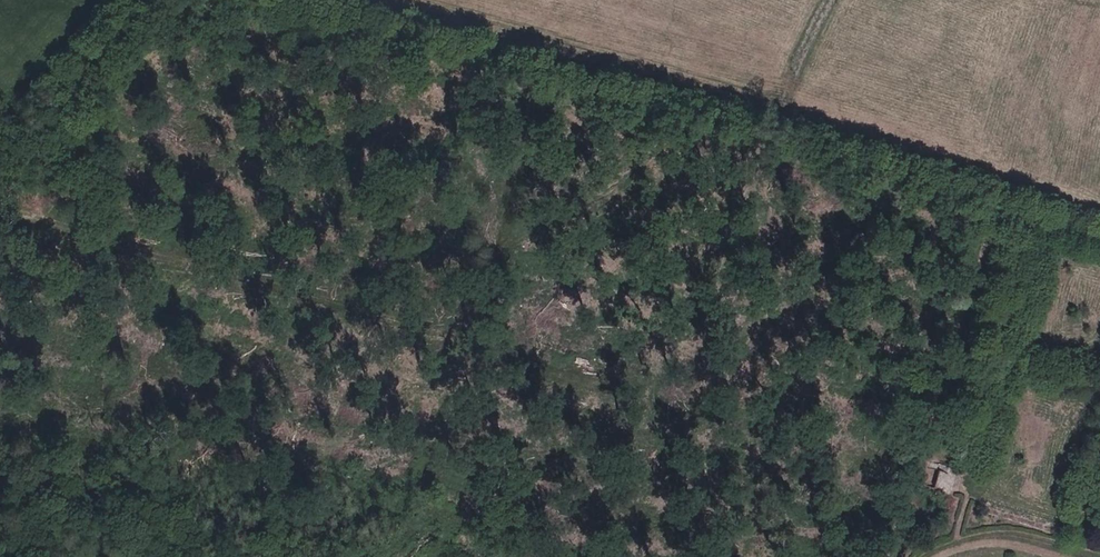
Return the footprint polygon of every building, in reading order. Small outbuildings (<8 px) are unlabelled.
[(963,350),(977,354),(979,345),(972,343),(971,347),(964,345),(963,350)]
